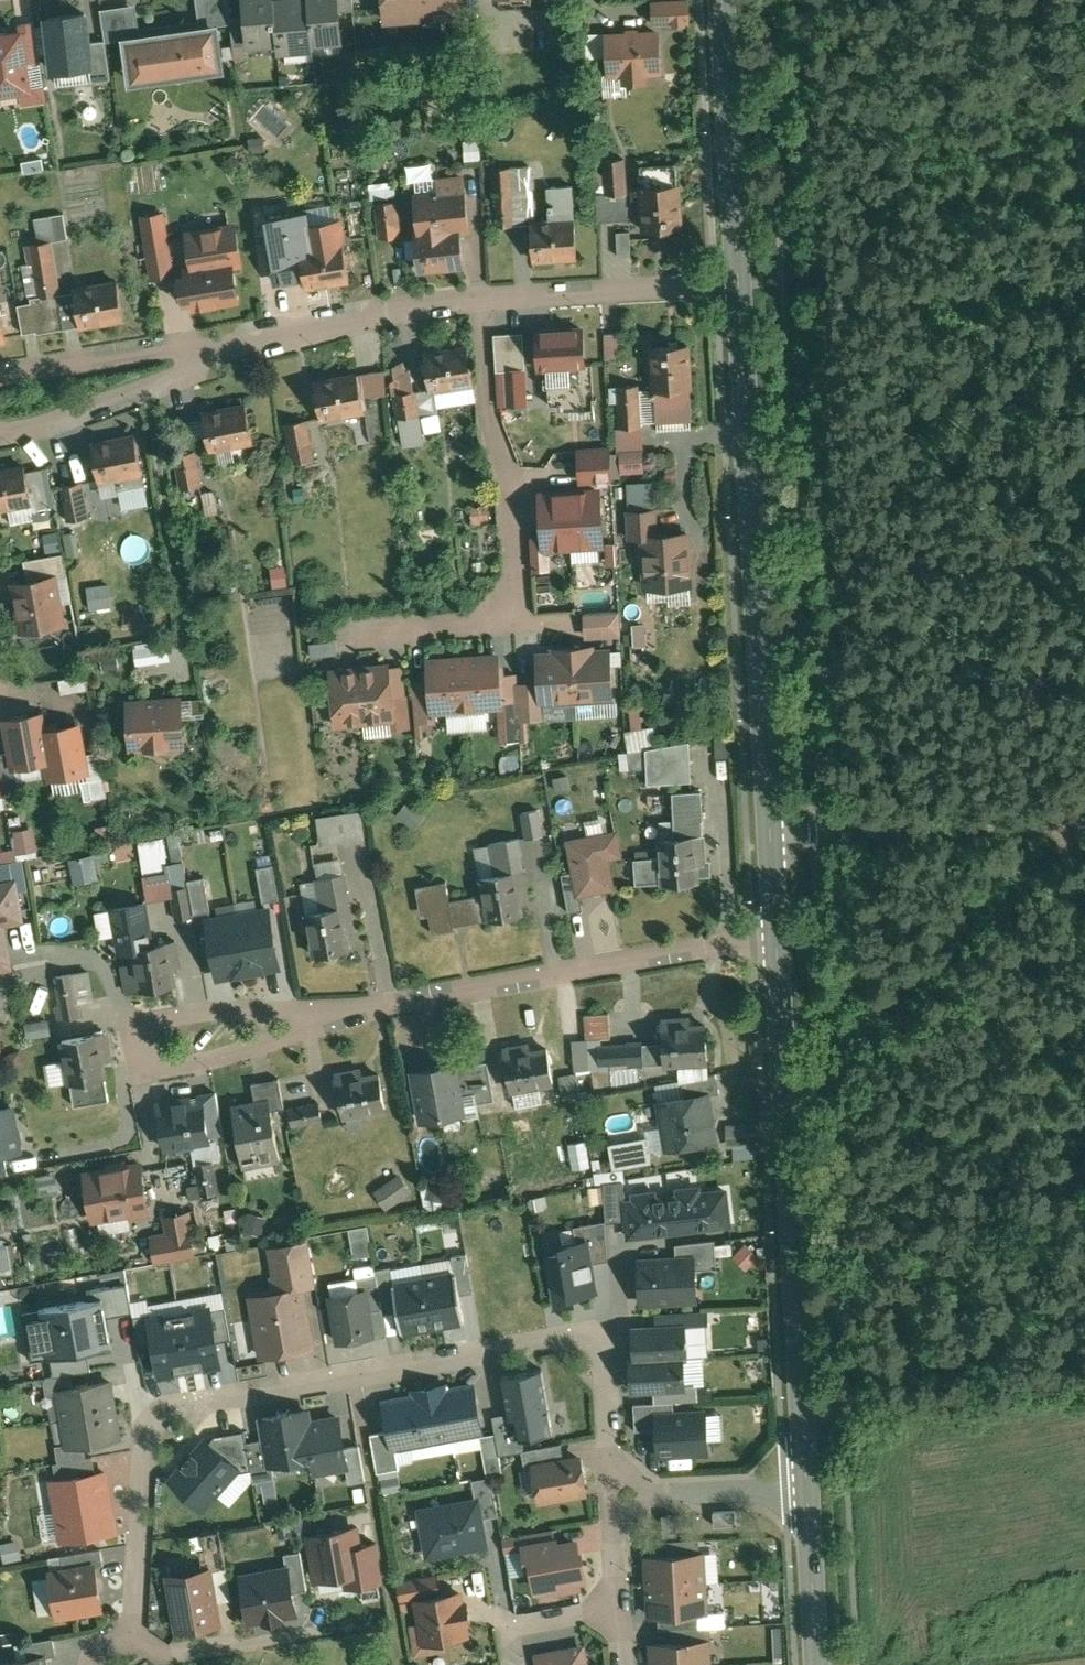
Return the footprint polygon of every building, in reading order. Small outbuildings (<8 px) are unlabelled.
[(207,24),(232,21),(232,16),(230,0),(204,0),(207,24)] [(249,15),(251,43),(279,40),(275,0),(247,0),(249,15)] [(279,40),(280,49),(314,45),(314,40),(310,0),(275,0),(279,40)] [(314,40),(342,37),(340,11),(339,0),(310,0),(314,40)] [(340,11),(356,10),(355,0),(339,0),(340,11)] [(387,19),(461,14),(460,0),(386,0),(387,19)] [(461,14),(474,14),(473,0),(460,0),(461,14)] [(656,24),(692,22),(690,0),(655,0),(656,24)] [(132,6),(103,11),(107,39),(136,35),(132,6)] [(87,13),(49,17),(56,70),(92,65),(93,65),(90,41),(87,13)] [(249,15),(232,16),(232,21),(235,44),(251,43),(249,15)] [(36,21),(20,24),(21,32),(22,32),(27,62),(29,61),(29,62),(42,60),(36,21)] [(217,28),(128,40),(131,63),(145,67),(146,66),(156,68),(165,69),(181,69),(196,68),(196,72),(222,68),(217,28)] [(0,36),(0,92),(33,87),(29,62),(29,61),(27,62),(22,32),(21,32),(0,36)] [(659,32),(608,35),(611,72),(627,72),(628,80),(645,79),(645,71),(661,70),(659,32)] [(107,39),(90,41),(93,65),(92,65),(94,81),(112,78),(107,39)] [(251,132),(280,137),(285,114),(256,108),(251,132)] [(624,158),(604,159),(606,192),(607,194),(627,193),(624,158)] [(678,164),(642,166),(643,187),(679,185),(678,164)] [(529,165),(493,167),(496,224),(532,222),(532,221),(529,165)] [(441,176),(439,177),(417,180),(418,195),(417,195),(421,232),(461,228),(461,230),(470,229),(464,177),(441,180),(441,176)] [(396,184),(371,187),(373,199),(397,196),(396,184)] [(574,184),(553,185),(554,202),(550,202),(551,208),(554,208),(555,220),(576,219),(574,184)] [(679,185),(643,187),(646,230),(682,228),(679,185)] [(627,193),(607,194),(606,192),(598,193),(600,220),(628,218),(627,193)] [(397,201),(378,203),(382,238),(401,236),(397,201)] [(279,211),(259,215),(268,264),(270,263),(273,282),(289,279),(285,254),(286,254),(279,211)] [(65,213),(53,215),(57,239),(69,237),(65,213)] [(555,220),(532,221),(532,222),(533,258),(577,255),(576,219),(555,220)] [(341,220),(307,226),(311,249),(301,250),(308,286),(351,279),(345,243),(341,220)] [(235,226),(190,234),(196,268),(232,262),(233,263),(241,262),(235,226)] [(421,232),(417,233),(421,269),(465,264),(461,230),(461,228),(421,232)] [(167,233),(148,236),(154,276),(154,277),(174,274),(174,273),(167,233)] [(52,241),(28,245),(31,263),(36,262),(41,295),(59,292),(61,292),(52,241)] [(196,268),(189,270),(195,305),(238,298),(233,263),(232,262),(196,268)] [(119,281),(76,289),(82,324),(125,317),(119,281)] [(65,327),(59,292),(41,295),(32,297),(37,330),(38,332),(65,327)] [(32,302),(19,304),(25,332),(37,330),(32,302)] [(583,329),(539,331),(541,368),(549,368),(551,404),(596,401),(593,363),(585,363),(583,329)] [(524,332),(495,334),(498,370),(526,368),(527,368),(524,332)] [(619,333),(606,333),(607,357),(620,357),(619,333)] [(688,344),(651,347),(654,390),(650,391),(650,396),(656,395),(657,421),(693,419),(688,344)] [(469,347),(426,353),(431,389),(437,388),(440,404),(477,398),(469,347)] [(526,368),(498,370),(500,405),(508,404),(527,403),(526,368)] [(386,370),(373,371),(359,374),(363,396),(388,394),(386,370)] [(359,374),(316,382),(322,418),(366,410),(363,396),(359,374)] [(638,385),(619,386),(621,427),(640,427),(638,385)] [(416,391),(396,394),(400,418),(420,415),(416,391)] [(249,406),(205,414),(212,450),(256,441),(249,406)] [(434,412),(417,416),(422,433),(439,428),(434,412)] [(307,420),(288,423),(295,462),(315,459),(307,420)] [(136,437),(93,446),(101,483),(118,479),(121,492),(146,487),(136,437)] [(611,448),(581,450),(582,465),(612,464),(611,448)] [(196,452),(177,455),(183,489),(202,486),(196,452)] [(612,464),(582,465),(583,481),(613,479),(612,464)] [(0,471),(0,508),(32,502),(34,502),(28,474),(27,466),(0,471)] [(51,510),(44,471),(28,474),(34,502),(32,502),(34,513),(51,510)] [(623,506),(650,506),(650,481),(623,481),(623,506)] [(83,485),(64,489),(71,523),(89,519),(83,485)] [(600,491),(569,493),(572,546),(603,544),(600,491)] [(569,493),(541,495),(544,538),(545,548),(548,547),(572,546),(569,493)] [(656,509),(630,511),(631,538),(645,537),(645,535),(658,534),(656,509)] [(623,537),(631,537),(630,510),(622,511),(623,537)] [(74,532),(65,533),(68,548),(77,546),(74,532)] [(658,534),(645,535),(645,537),(648,587),(691,584),(688,532),(658,534)] [(544,538),(531,539),(533,569),(550,568),(548,547),(545,548),(544,538)] [(65,553),(26,560),(30,581),(56,577),(56,578),(69,575),(65,553)] [(30,581),(16,584),(24,630),(64,623),(56,578),(56,577),(30,581)] [(622,634),(621,610),(610,611),(611,635),(622,634)] [(642,645),(642,623),(629,623),(628,645),(642,645)] [(164,661),(162,640),(129,643),(130,664),(164,661)] [(305,653),(334,651),(333,641),(304,643),(305,653)] [(574,647),(556,648),(557,654),(539,655),(541,683),(542,700),(543,700),(558,699),(562,702),(577,701),(574,647)] [(610,651),(584,652),(583,647),(574,647),(577,701),(593,700),(596,697),(612,696),(610,651)] [(498,656),(464,658),(468,711),(483,710),(488,703),(500,702),(502,702),(500,675),(498,656)] [(464,658),(429,661),(431,681),(433,708),(434,708),(446,707),(453,713),(468,711),(464,658)] [(389,665),(360,668),(365,720),(393,717),(394,717),(392,697),(389,667),(389,665)] [(402,666),(389,667),(392,697),(405,695),(402,666)] [(360,668),(332,671),(338,723),(365,720),(360,668)] [(87,674),(60,679),(63,694),(89,689),(87,674)] [(518,674),(500,675),(502,702),(500,702),(501,715),(520,713),(518,684),(518,674)] [(431,681),(413,682),(416,722),(435,720),(434,708),(433,708),(431,681)] [(541,683),(518,684),(520,713),(520,719),(544,718),(543,700),(542,700),(541,683)] [(405,695),(392,697),(394,717),(393,717),(394,728),(410,726),(407,695),(405,695)] [(181,699),(130,702),(133,747),(184,744),(181,699)] [(8,711),(34,710),(33,701),(7,703),(8,711)] [(43,713),(7,720),(12,752),(15,766),(16,766),(49,760),(50,759),(45,731),(46,731),(43,713)] [(46,731),(45,731),(50,759),(49,760),(52,777),(89,770),(80,724),(46,731)] [(690,741),(646,749),(648,784),(692,780),(690,741)] [(0,754),(0,768),(5,793),(21,790),(16,766),(15,766),(12,752),(0,754)] [(106,776),(90,779),(93,799),(109,796),(106,776)] [(702,791),(674,793),(676,819),(703,819),(704,819),(702,791)] [(403,800),(393,815),(411,827),(421,812),(403,800)] [(538,810),(523,812),(527,837),(542,835),(538,810)] [(362,811),(319,817),(323,843),(366,837),(362,811)] [(602,830),(600,819),(580,822),(582,833),(602,830)] [(676,837),(660,838),(661,857),(636,858),(637,883),(663,882),(663,883),(699,880),(699,875),(709,874),(708,861),(705,861),(703,819),(676,819),(675,819),(676,837)] [(10,849),(0,850),(0,858),(35,852),(31,826),(7,830),(10,849)] [(616,832),(570,841),(576,871),(580,893),(613,886),(607,856),(620,854),(616,832)] [(519,837),(492,842),(497,874),(482,877),(485,893),(490,918),(490,919),(523,913),(520,896),(527,895),(520,853),(522,852),(519,837)] [(160,838),(135,840),(138,871),(162,869),(160,838)] [(64,859),(71,884),(94,878),(88,853),(64,859)] [(166,886),(182,883),(178,860),(162,863),(166,886)] [(274,864),(258,867),(264,901),(281,898),(274,864)] [(140,899),(166,898),(164,871),(138,873),(140,899)] [(576,871),(563,873),(570,912),(584,910),(580,893),(576,871)] [(345,873),(318,878),(324,910),(308,913),(316,955),(350,949),(347,933),(354,931),(346,888),(348,888),(345,873)] [(205,876),(189,879),(195,914),(212,911),(205,876)] [(485,893),(451,899),(447,880),(417,886),(421,907),(432,905),(433,912),(430,913),(434,932),(456,928),(455,924),(490,918),(485,893)] [(0,885),(0,946),(6,945),(1,918),(5,912),(20,909),(15,882),(0,885)] [(189,886),(172,889),(178,919),(195,916),(189,886)] [(145,903),(114,908),(122,951),(135,949),(135,947),(152,944),(145,903)] [(107,935),(103,909),(90,911),(94,937),(107,935)] [(269,909),(240,915),(250,971),(279,965),(269,909)] [(240,915),(210,920),(220,976),(250,971),(240,915)] [(152,944),(135,947),(135,949),(138,964),(125,966),(129,992),(141,990),(142,991),(177,985),(174,968),(181,967),(177,940),(152,944)] [(0,946),(0,968),(10,966),(6,945),(0,946)] [(74,973),(58,976),(63,1005),(58,1006),(60,1019),(83,1015),(81,1001),(94,999),(89,971),(74,973)] [(598,1013),(574,1015),(576,1040),(600,1038),(598,1013)] [(690,1018),(663,1020),(664,1042),(666,1064),(708,1061),(706,1025),(691,1026),(690,1018)] [(107,1032),(64,1040),(71,1083),(72,1083),(106,1077),(107,1076),(104,1061),(112,1059),(107,1032)] [(629,1044),(600,1045),(601,1062),(630,1061),(630,1066),(644,1065),(643,1044),(642,1041),(629,1042),(629,1044)] [(664,1042),(643,1044),(644,1065),(666,1064),(664,1042)] [(548,1048),(531,1051),(530,1044),(505,1048),(512,1089),(514,1089),(540,1085),(554,1082),(548,1048)] [(468,1053),(452,1056),(454,1065),(455,1064),(460,1095),(475,1092),(470,1064),(468,1053)] [(488,1061),(470,1064),(475,1092),(477,1103),(496,1100),(488,1061)] [(454,1065),(415,1072),(423,1119),(463,1112),(460,1095),(455,1064),(454,1065)] [(362,1069),(336,1074),(344,1115),(386,1108),(380,1074),(363,1077),(362,1069)] [(717,1073),(683,1079),(686,1097),(707,1093),(708,1094),(721,1092),(717,1073)] [(106,1077),(72,1083),(76,1105),(110,1099),(106,1077)] [(280,1077),(253,1082),(257,1103),(271,1101),(272,1109),(285,1107),(280,1077)] [(540,1085),(514,1089),(517,1106),(543,1102),(540,1085)] [(686,1097),(661,1101),(669,1148),(716,1140),(708,1094),(707,1093),(686,1097)] [(203,1104),(188,1106),(186,1099),(160,1103),(167,1147),(209,1140),(203,1104)] [(257,1103),(233,1107),(243,1165),(281,1159),(272,1109),(271,1101),(257,1103)] [(320,1102),(290,1107),(293,1124),(323,1119),(320,1102)] [(0,1109),(0,1153),(6,1152),(21,1149),(13,1107),(0,1109)] [(643,1138),(603,1140),(605,1167),(644,1165),(643,1138)] [(0,1153),(0,1174),(9,1172),(6,1152),(0,1153)] [(215,1160),(198,1163),(203,1193),(220,1189),(215,1160)] [(140,1165),(88,1174),(96,1217),(132,1211),(133,1214),(148,1211),(140,1165)] [(400,1177),(378,1191),(388,1205),(409,1191),(400,1177)] [(624,1180),(604,1182),(607,1220),(607,1222),(628,1219),(626,1202),(624,1180)] [(679,1189),(680,1195),(656,1198),(655,1192),(635,1195),(636,1201),(626,1202),(628,1219),(629,1236),(730,1224),(726,1190),(700,1193),(699,1187),(679,1189)] [(188,1212),(166,1216),(169,1233),(152,1236),(157,1262),(196,1255),(188,1212)] [(607,1220),(575,1226),(578,1242),(587,1241),(591,1263),(609,1260),(607,1222),(607,1220)] [(349,1256),(363,1255),(361,1227),(347,1228),(349,1256)] [(716,1239),(676,1244),(677,1259),(695,1258),(695,1269),(717,1268),(716,1239)] [(578,1242),(563,1245),(565,1253),(550,1255),(558,1303),(575,1300),(574,1293),(596,1289),(591,1263),(587,1241),(578,1242)] [(309,1242),(285,1247),(289,1268),(292,1283),(294,1283),(316,1279),(309,1242)] [(468,1252),(453,1255),(455,1268),(470,1265),(468,1252)] [(677,1259),(640,1261),(642,1301),(697,1298),(695,1269),(695,1258),(677,1259)] [(470,1265),(455,1268),(456,1272),(457,1272),(461,1294),(475,1291),(470,1265)] [(392,1266),(377,1268),(377,1274),(383,1308),(397,1305),(394,1283),(395,1283),(392,1266)] [(289,1268),(273,1271),(277,1293),(257,1297),(261,1318),(256,1318),(263,1355),(313,1346),(303,1288),(295,1290),(294,1283),(292,1283),(289,1268)] [(456,1272),(425,1278),(434,1325),(465,1319),(461,1294),(457,1272),(456,1272)] [(377,1274),(357,1278),(360,1293),(365,1292),(369,1311),(383,1309),(383,1308),(377,1274)] [(395,1283),(394,1283),(397,1305),(402,1331),(434,1325),(425,1278),(395,1283)] [(87,1290),(89,1300),(103,1297),(107,1317),(133,1312),(127,1283),(87,1290)] [(360,1293),(333,1298),(340,1341),(373,1336),(369,1311),(365,1292),(360,1293)] [(88,1351),(88,1354),(113,1350),(107,1317),(103,1297),(89,1300),(39,1309),(48,1358),(51,1357),(88,1351)] [(211,1309),(216,1342),(231,1339),(225,1307),(211,1309)] [(151,1318),(149,1318),(154,1346),(159,1374),(220,1363),(216,1342),(211,1309),(210,1308),(151,1318)] [(149,1318),(151,1318),(150,1313),(133,1316),(139,1349),(154,1346),(149,1318)] [(685,1325),(635,1328),(636,1358),(636,1359),(683,1356),(683,1357),(687,1356),(686,1342),(688,1342),(688,1339),(686,1340),(685,1325)] [(88,1351),(51,1357),(54,1376),(73,1373),(91,1370),(88,1354),(88,1351)] [(683,1356),(636,1359),(636,1358),(632,1358),(634,1390),(657,1389),(685,1387),(685,1386),(684,1372),(685,1372),(685,1370),(684,1370),(683,1357),(683,1356)] [(502,1376),(513,1439),(522,1437),(553,1432),(542,1369),(502,1376)] [(54,1376),(45,1377),(48,1394),(61,1392),(60,1389),(75,1386),(73,1373),(54,1376)] [(75,1386),(60,1389),(61,1392),(65,1417),(115,1409),(110,1380),(75,1386)] [(446,1386),(416,1391),(416,1396),(386,1402),(391,1430),(394,1443),(396,1442),(412,1439),(452,1432),(453,1436),(481,1431),(473,1385),(447,1390),(446,1386)] [(685,1387),(657,1389),(657,1402),(674,1401),(697,1399),(696,1386),(685,1386),(685,1387)] [(657,1402),(635,1403),(636,1429),(658,1428),(657,1415),(675,1414),(674,1401),(657,1402)] [(115,1409),(65,1417),(69,1442),(70,1446),(85,1443),(120,1437),(115,1409)] [(307,1410),(263,1418),(267,1439),(271,1464),(273,1464),(313,1456),(315,1456),(308,1423),(309,1423),(307,1410)] [(675,1414),(657,1415),(658,1428),(660,1452),(708,1450),(706,1412),(675,1414)] [(309,1423),(308,1423),(315,1456),(313,1456),(316,1470),(347,1465),(348,1464),(345,1447),(340,1418),(309,1423)] [(391,1430),(372,1433),(378,1471),(400,1467),(400,1464),(396,1442),(394,1443),(391,1430)] [(215,1436),(209,1442),(236,1470),(239,1472),(252,1470),(247,1443),(245,1431),(215,1436)] [(496,1434),(480,1437),(487,1477),(491,1476),(503,1474),(499,1454),(497,1442),(496,1434)] [(522,1437),(513,1439),(497,1442),(499,1454),(523,1450),(525,1450),(522,1437)] [(267,1439),(247,1443),(252,1470),(254,1481),(275,1477),(273,1464),(271,1464),(267,1439)] [(412,1439),(396,1442),(400,1464),(413,1461),(416,1458),(412,1439)] [(206,1440),(171,1479),(203,1508),(236,1470),(209,1442),(206,1440)] [(85,1443),(70,1446),(69,1442),(56,1445),(59,1462),(87,1457),(85,1443)] [(525,1450),(523,1450),(526,1468),(535,1467),(538,1467),(538,1465),(565,1460),(562,1443),(525,1450)] [(360,1445),(345,1447),(348,1464),(347,1465),(350,1482),(366,1479),(360,1445)] [(59,1462),(55,1462),(57,1478),(82,1474),(83,1475),(97,1473),(94,1456),(87,1457),(59,1462)] [(565,1460),(538,1465),(538,1467),(544,1498),(587,1490),(581,1458),(565,1460)] [(97,1473),(83,1475),(82,1474),(57,1478),(63,1510),(59,1511),(64,1540),(116,1531),(105,1471),(97,1473)] [(477,1501),(480,1519),(498,1516),(491,1476),(487,1477),(473,1480),(477,1501)] [(420,1511),(429,1554),(485,1544),(480,1519),(477,1501),(420,1511)] [(735,1510),(707,1512),(708,1525),(736,1523),(735,1510)] [(38,1545),(51,1543),(46,1512),(33,1514),(38,1545)] [(678,1535),(677,1514),(663,1514),(665,1536),(678,1535)] [(355,1527),(312,1534),(319,1578),(358,1571),(363,1570),(359,1545),(355,1527)] [(535,1532),(504,1537),(507,1552),(530,1548),(530,1545),(537,1544),(535,1532)] [(700,1538),(660,1541),(661,1555),(701,1552),(700,1538)] [(578,1542),(558,1546),(557,1541),(537,1544),(530,1545),(530,1548),(537,1588),(557,1584),(558,1589),(580,1585),(578,1576),(584,1575),(578,1542)] [(384,1581),(377,1542),(359,1545),(363,1570),(358,1571),(361,1585),(384,1581)] [(102,1548),(63,1555),(65,1570),(95,1565),(95,1566),(105,1564),(102,1548)] [(302,1550),(285,1553),(288,1568),(289,1568),(293,1592),(308,1589),(302,1550)] [(661,1555),(648,1556),(650,1585),(704,1582),(703,1552),(701,1552),(661,1555)] [(65,1570),(52,1572),(60,1614),(102,1607),(95,1566),(95,1565),(65,1570)] [(288,1568),(259,1573),(260,1579),(249,1581),(245,1587),(251,1620),(297,1611),(293,1592),(289,1568),(288,1568)] [(210,1570),(170,1577),(179,1628),(219,1621),(211,1571),(210,1570)] [(435,1574),(398,1581),(401,1598),(440,1591),(437,1576),(435,1577),(435,1574)] [(704,1582),(650,1585),(651,1615),(659,1615),(699,1612),(706,1612),(704,1582)] [(460,1592),(419,1599),(426,1641),(467,1634),(465,1621),(470,1620),(467,1604),(462,1605),(460,1592)] [(699,1612),(659,1615),(660,1629),(672,1628),(699,1626),(699,1612)] [(699,1626),(672,1628),(673,1642),(708,1640),(708,1641),(713,1641),(712,1626),(699,1626)] [(54,1637),(26,1642),(29,1658),(44,1656),(44,1657),(57,1655),(54,1637)] [(653,1643),(654,1664),(709,1664),(708,1641),(708,1640),(673,1642),(653,1643)] [(565,1650),(565,1651),(553,1653),(553,1652),(539,1655),(541,1664),(587,1664),(585,1656),(582,1657),(581,1647),(565,1650)] [(0,1663),(0,1664),(46,1664),(44,1657),(44,1656),(29,1658),(0,1663)]
